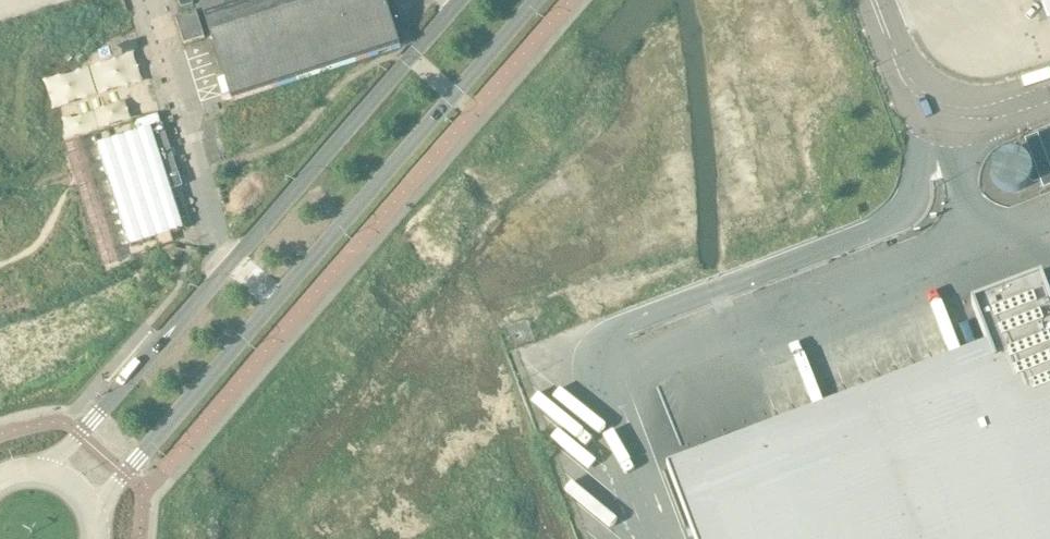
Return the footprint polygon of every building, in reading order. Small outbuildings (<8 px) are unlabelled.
[(400,47),(385,0),(199,0),(232,101),(400,47)] [(185,46),(204,39),(195,13),(176,19),(185,46)] [(136,132),(97,145),(129,245),(158,236),(183,228),(171,190),(181,187),(177,175),(158,114),(133,122),(136,132)] [(1038,134),(1025,139),(1043,188),(1049,186),(1049,167),(1038,134)] [(1041,280),(973,305),(989,348),(670,469),(696,538),(1049,538),(1049,305),(1041,280)]
